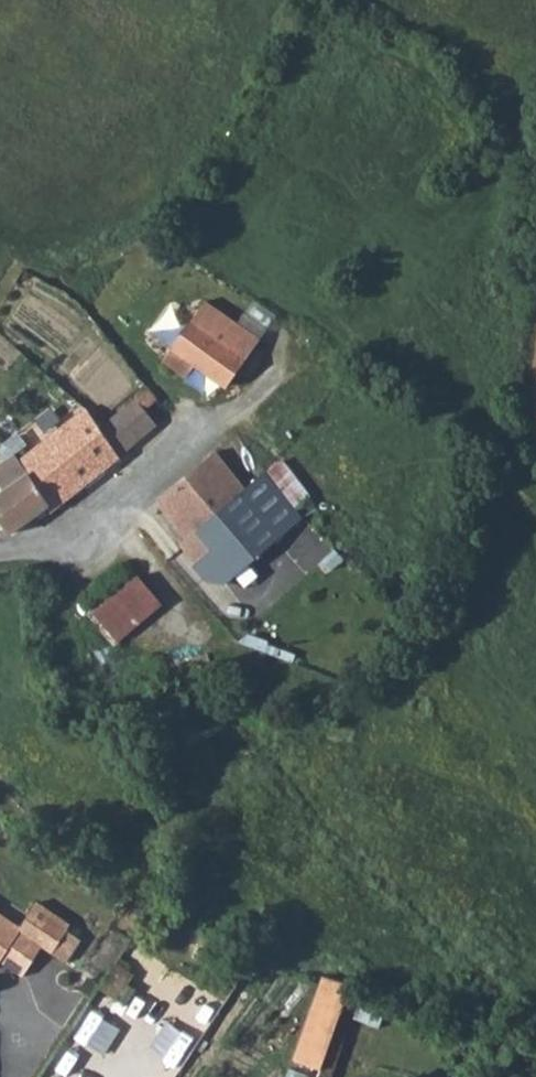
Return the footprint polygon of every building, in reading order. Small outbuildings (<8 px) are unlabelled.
[(260,339),(205,299),(170,348),(225,388),(260,339)] [(101,428),(121,453),(157,424),(145,408),(157,398),(148,388),(101,428)] [(121,453),(101,428),(86,409),(19,460),(48,505),(50,508),(80,486),(121,453)] [(181,544),(196,562),(210,549),(196,531),(246,488),(216,451),(156,501),(186,539),(181,544)] [(19,460),(14,454),(0,464),(0,483),(5,490),(0,494),(0,519),(10,532),(48,505),(19,460)] [(215,589),(286,528),(302,514),(266,471),(246,488),(196,531),(210,549),(196,562),(194,564),(215,589)] [(161,607),(136,577),(95,612),(120,642),(161,607)] [(44,925),(49,917),(38,909),(32,918),(44,925)] [(14,970),(34,940),(54,955),(69,930),(49,917),(44,925),(35,938),(0,915),(0,962),(14,970)] [(322,1065),(351,982),(336,977),(306,1060),(322,1065)] [(281,1076),(307,1076),(308,1074),(283,1069),(281,1076)]
